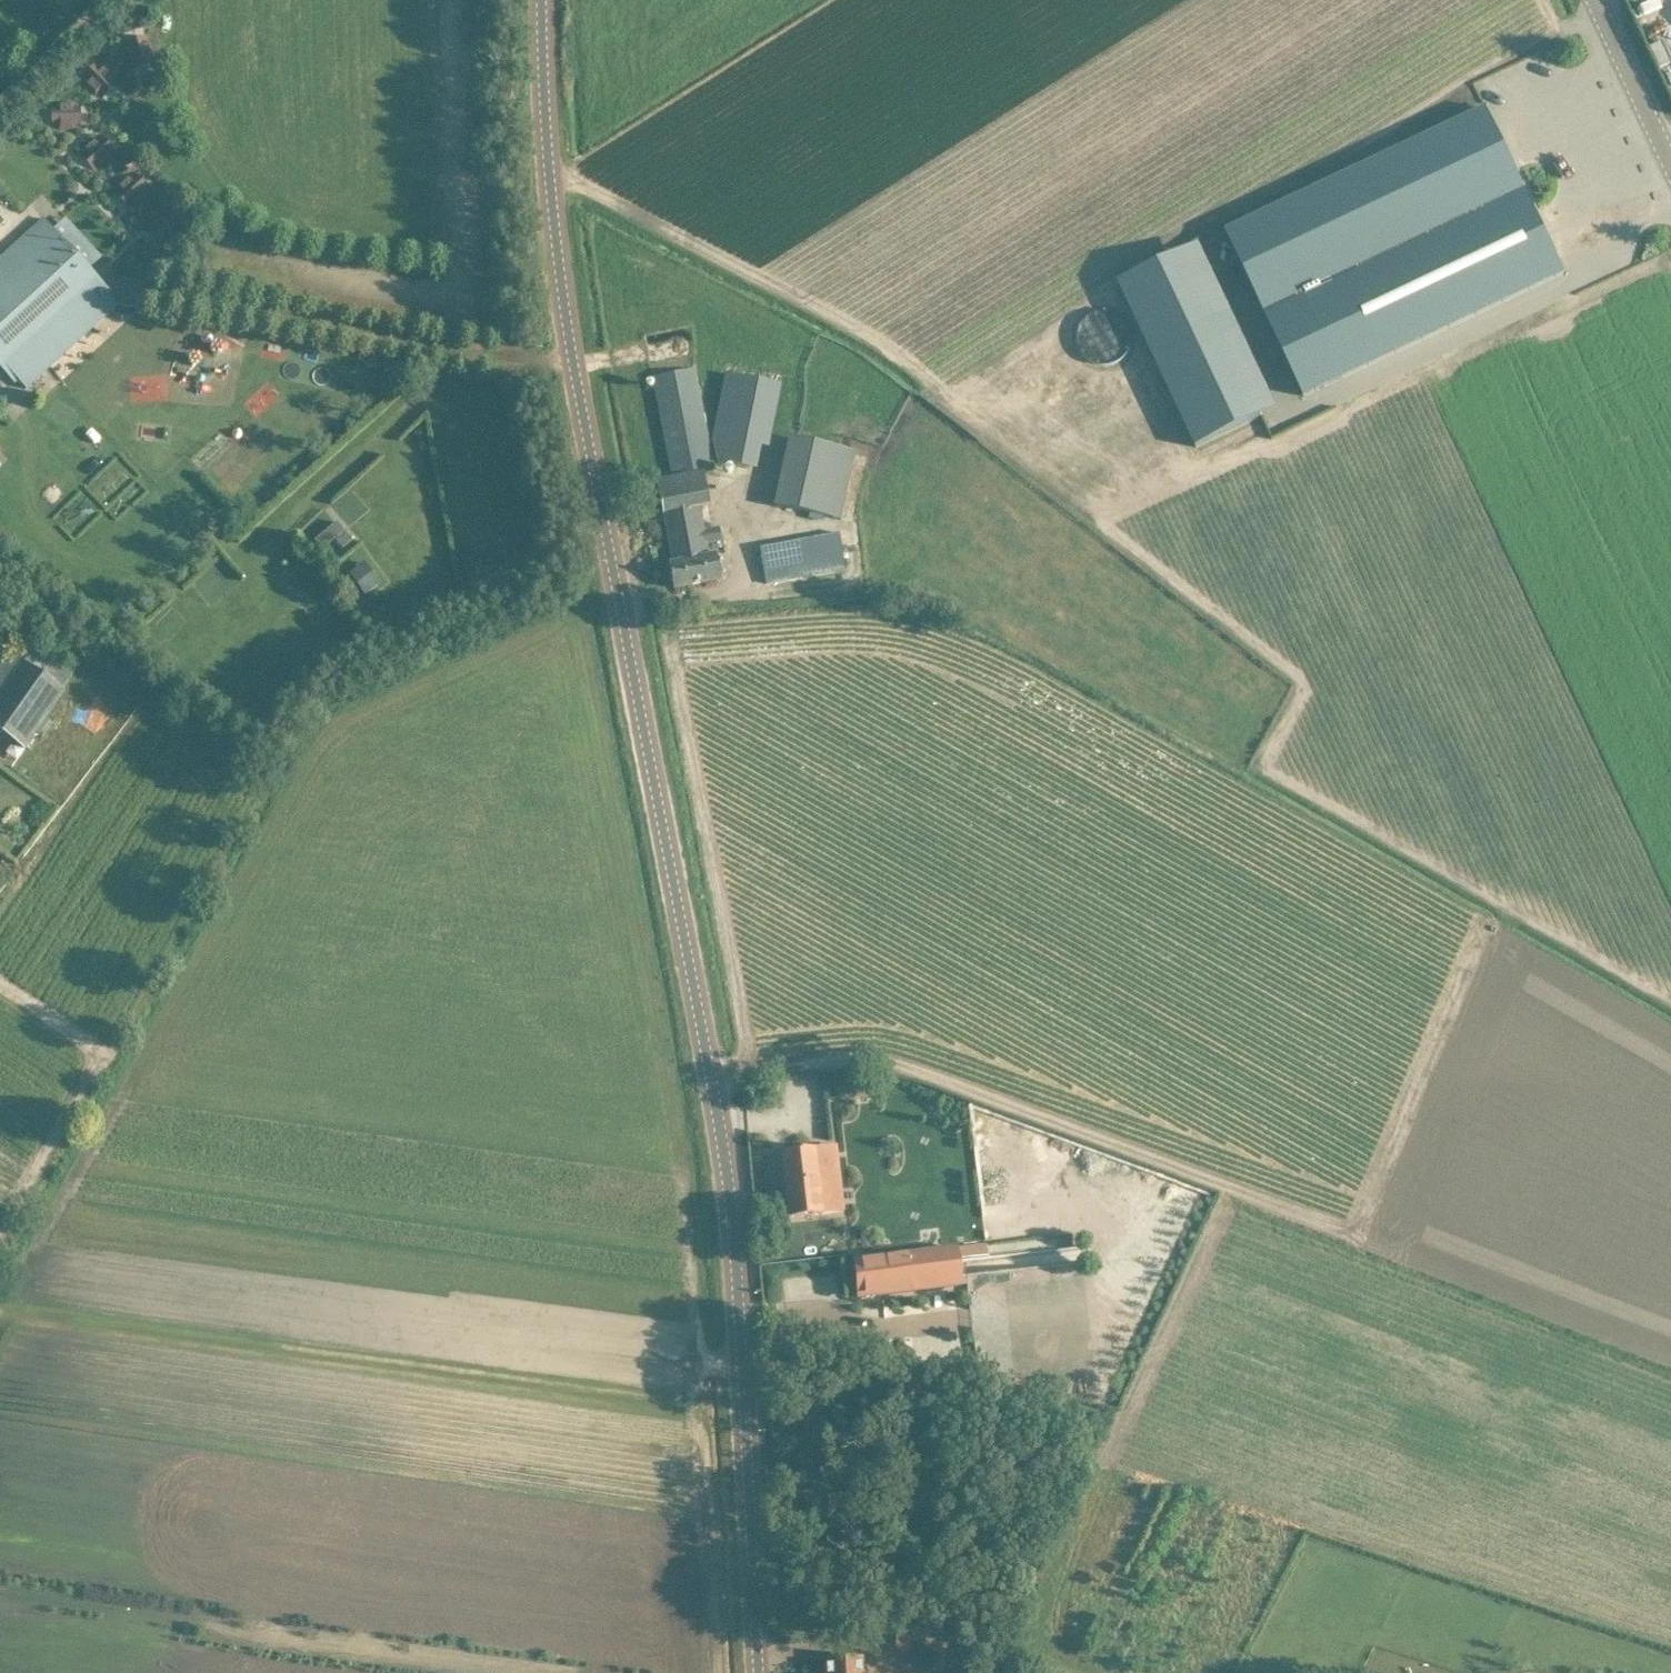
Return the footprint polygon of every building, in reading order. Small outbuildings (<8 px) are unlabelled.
[(126,49),(124,49),(128,64),(130,63),(132,70),(154,64),(152,59),(155,58),(150,41),(148,41),(147,35),(124,41),(126,49)] [(97,62),(81,78),(86,83),(84,85),(96,96),(97,94),(102,99),(118,83),(113,78),(115,76),(103,65),(102,66),(97,62)] [(58,105),(51,105),(52,128),(58,128),(59,129),(76,129),(75,127),(82,127),(81,104),(73,104),(73,103),(58,103),(58,105)] [(1488,107),(1226,230),(1305,397),(1566,273),(1488,107)] [(84,150),(79,154),(94,171),(99,167),(100,169),(113,157),(112,156),(116,152),(100,134),(95,139),(94,138),(83,148),(84,150)] [(118,187),(113,192),(129,209),(134,204),(135,205),(147,194),(145,192),(150,188),(135,172),(130,177),(128,175),(117,186),(118,187)] [(102,258),(66,219),(52,232),(41,220),(0,257),(0,365),(15,381),(17,379),(27,390),(119,306),(87,271),(102,258)] [(1185,252),(1119,283),(1196,448),(1262,417),(1185,252)] [(694,369),(674,373),(652,377),(672,477),(656,481),(662,514),(664,513),(674,563),(668,564),(673,589),(695,584),(721,579),(717,559),(708,560),(706,545),(720,542),(718,527),(703,529),(699,510),(711,508),(704,473),(713,471),(694,369)] [(723,373),(712,436),(715,460),(755,469),(760,446),(767,448),(780,384),(723,373)] [(854,451),(787,437),(772,505),(808,513),(807,520),(823,522),(824,516),(840,519),(854,451)] [(335,523),(314,541),(322,550),(333,540),(341,550),(351,542),(335,523)] [(761,552),(767,585),(845,570),(839,539),(761,552)] [(364,563),(349,573),(365,595),(380,584),(364,563)] [(0,697),(0,732),(20,746),(26,750),(67,693),(61,688),(50,681),(28,666),(24,664),(15,677),(0,697)] [(789,1218),(821,1214),(817,1185),(834,1183),(829,1146),(782,1152),(789,1218)] [(957,1248),(853,1261),(857,1298),(962,1287),(957,1248)] [(891,1623),(887,1646),(894,1647),(901,1648),(905,1625),(891,1623)] [(825,1660),(826,1672),(864,1672),(863,1658),(825,1660)]
